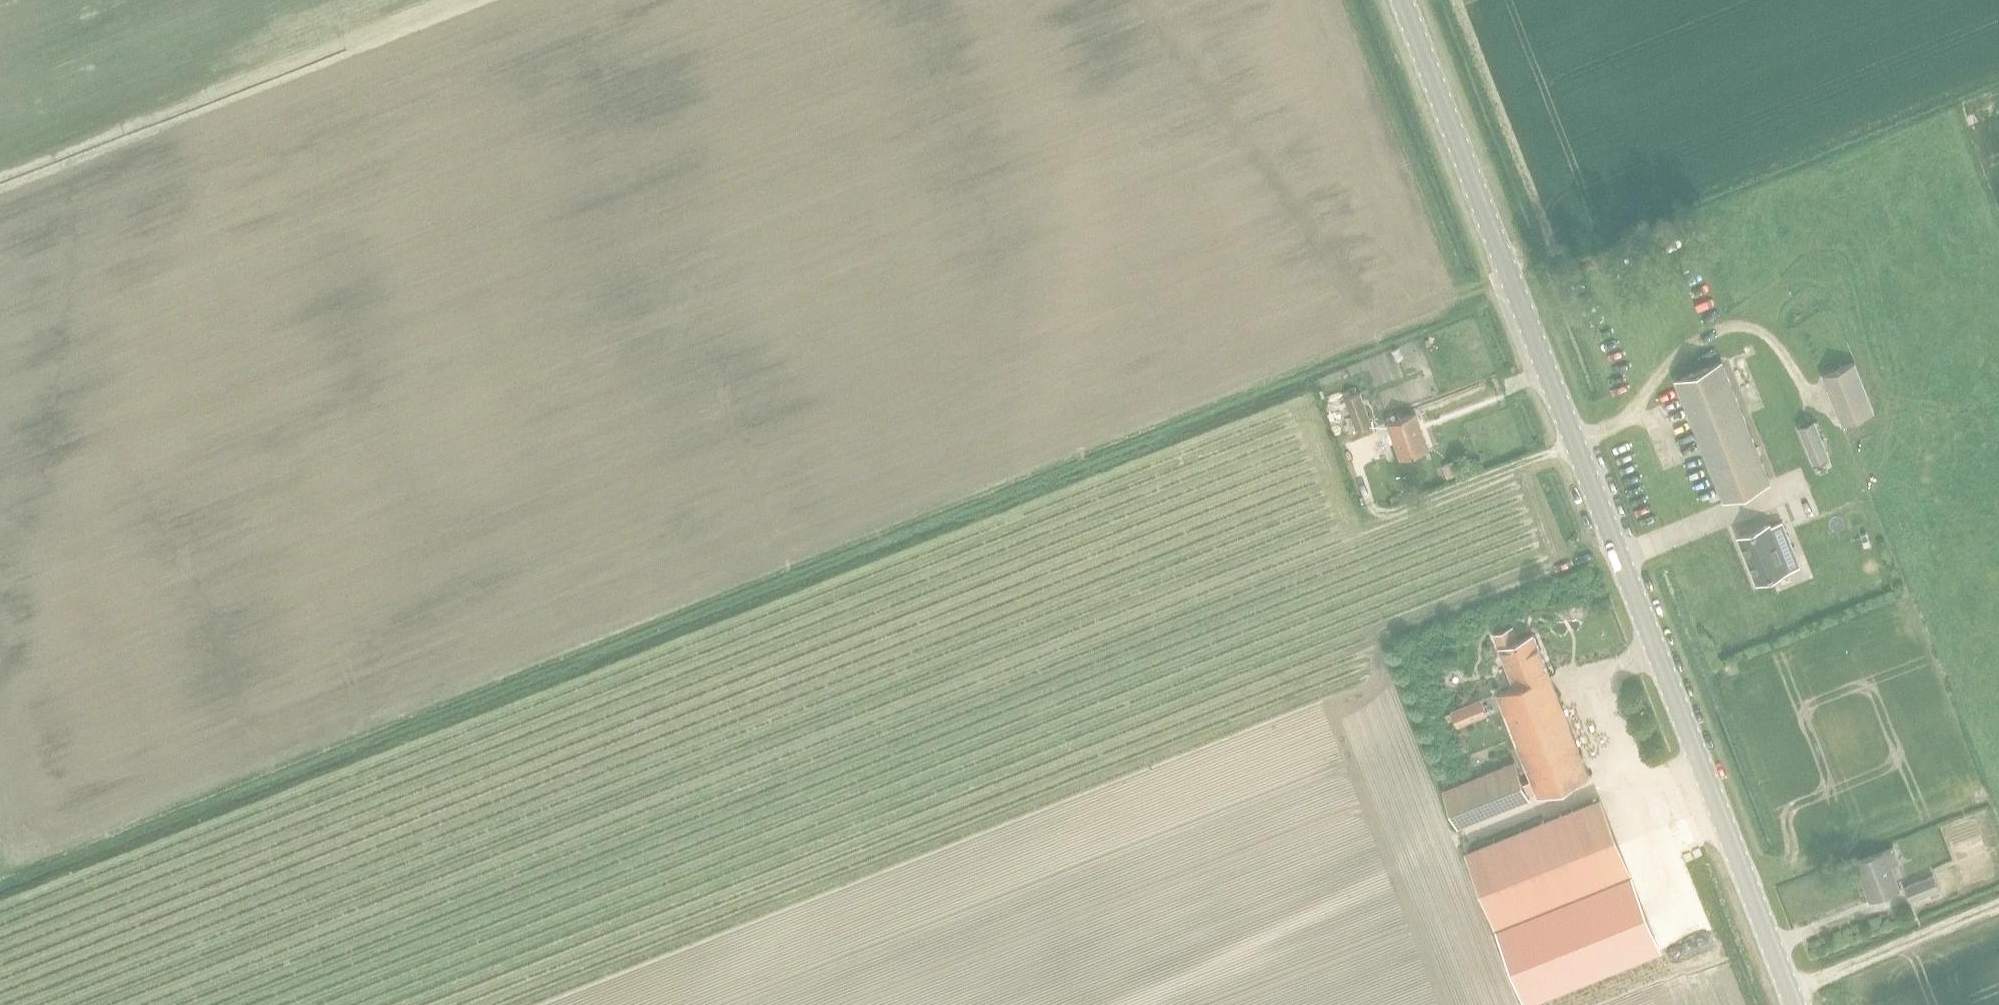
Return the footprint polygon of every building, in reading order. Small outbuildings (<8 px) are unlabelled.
[(1723,360),(1676,380),(1724,499),(1771,479),(1723,360)] [(1855,362),(1823,374),(1841,423),(1873,411),(1855,362)] [(1735,369),(1741,384),(1750,380),(1744,365),(1735,369)] [(1347,396),(1359,429),(1374,423),(1362,391),(1347,396)] [(1416,412),(1388,422),(1393,435),(1387,437),(1391,447),(1397,445),(1402,458),(1430,447),(1416,412)] [(1799,427),(1813,462),(1829,456),(1814,421),(1799,427)] [(1455,461),(1442,466),(1447,477),(1459,471),(1455,461)] [(1770,523),(1738,536),(1752,570),(1752,571),(1756,582),(1789,569),(1784,558),(1782,553),(1793,548),(1782,521),(1771,525),(1770,523)] [(1539,794),(1590,774),(1534,633),(1518,640),(1513,627),(1496,633),(1516,685),(1499,692),(1532,776),(1523,779),(1516,761),(1445,789),(1460,826),(1530,798),(1527,790),(1536,787),(1539,794)] [(1453,710),(1460,725),(1489,712),(1482,697),(1453,710)] [(1599,797),(1468,849),(1497,924),(1498,924),(1499,927),(1528,1000),(1659,949),(1636,890),(1629,873),(1599,797)] [(1892,846),(1855,861),(1870,899),(1899,887),(1889,863),(1898,860),(1892,846)] [(1907,879),(1935,871),(1934,864),(1906,872),(1907,879)] [(1933,874),(1904,886),(1910,901),(1939,890),(1933,874)]
